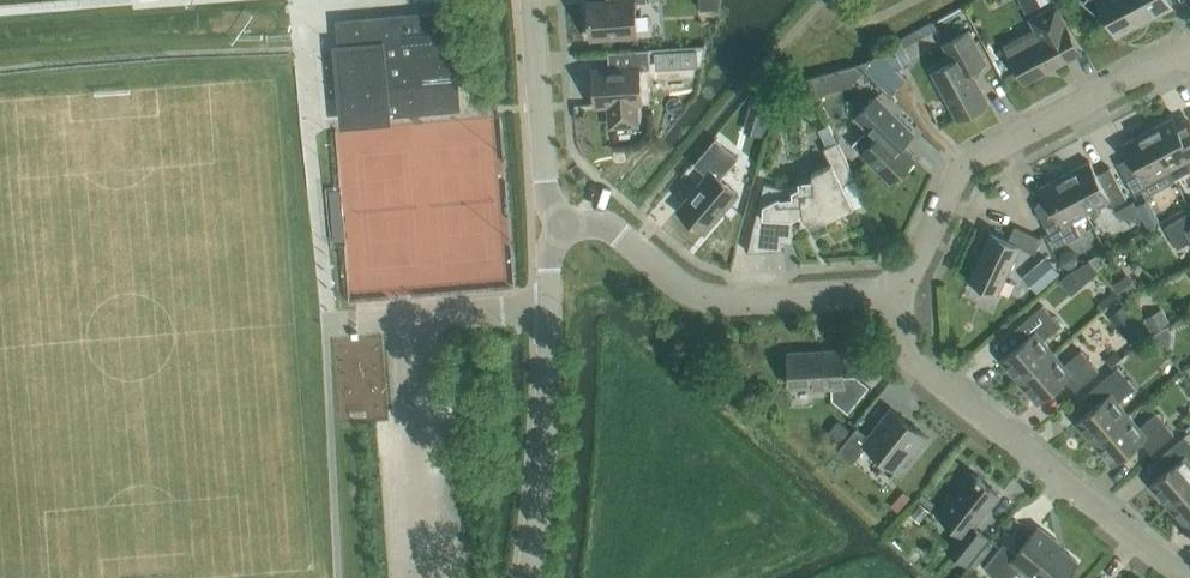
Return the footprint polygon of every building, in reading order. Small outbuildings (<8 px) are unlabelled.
[(637,33),(635,2),(646,1),(646,0),(606,0),(606,3),(587,4),(589,36),(637,33)] [(1167,0),(1086,0),(1083,3),(1103,19),(1107,16),(1116,34),(1169,5),(1167,0)] [(1024,83),(1066,61),(1081,53),(1056,6),(1030,19),(1040,38),(1009,54),(1024,83)] [(344,121),(386,118),(386,115),(460,109),(452,10),(335,19),(344,121)] [(957,119),(988,102),(971,70),(985,62),(968,31),(943,44),(952,61),(932,72),(957,119)] [(651,64),(669,63),(668,48),(650,49),(651,64)] [(640,125),(638,101),(642,100),(640,70),(650,69),(649,49),(608,52),(609,71),(592,72),(594,104),(606,103),(607,128),(640,125)] [(889,93),(905,77),(879,52),(859,63),(889,93)] [(856,64),(844,68),(849,86),(864,72),(856,64)] [(844,68),(818,75),(823,94),(849,86),(844,68)] [(818,75),(809,78),(814,96),(823,94),(818,75)] [(866,129),(852,144),(861,153),(869,162),(891,183),(912,162),(915,159),(902,146),(915,133),(898,116),(877,96),(855,118),(866,129)] [(749,111),(768,116),(772,103),(752,97),(749,111)] [(1148,130),(1165,162),(1169,169),(1174,178),(1189,169),(1189,125),(1179,131),(1172,118),(1148,130)] [(1130,156),(1117,163),(1134,195),(1147,187),(1150,193),(1175,180),(1174,178),(1169,169),(1165,162),(1148,130),(1123,143),(1130,156)] [(724,210),(738,194),(720,179),(738,158),(715,139),(693,164),(706,175),(677,209),(702,231),(722,208),(724,210)] [(798,174),(799,186),(783,188),(764,183),(748,252),(771,249),(782,249),(782,241),(792,242),(793,217),(796,217),(803,214),(805,219),(827,220),(853,207),(842,185),(855,178),(837,141),(823,148),(830,163),(811,173),(798,174)] [(1065,174),(1086,213),(1110,200),(1113,206),(1127,198),(1110,167),(1097,174),(1089,161),(1065,174)] [(1072,221),(1086,213),(1065,174),(1041,187),(1048,200),(1035,207),(1056,247),(1079,234),(1072,221)] [(333,241),(345,240),(340,188),(328,189),(333,241)] [(1164,226),(1177,248),(1189,241),(1189,211),(1164,226)] [(1034,254),(1041,239),(1015,226),(1008,241),(991,232),(968,280),(997,294),(1019,247),(1034,254)] [(1068,251),(1063,254),(1061,261),(1064,266),(1070,268),(1076,264),(1078,259),(1074,253),(1068,251)] [(1060,273),(1045,255),(1022,275),(1037,292),(1060,273)] [(1089,260),(1070,270),(1082,285),(1098,272),(1089,260)] [(1123,298),(1138,287),(1127,273),(1113,283),(1123,298)] [(1018,382),(1054,352),(1044,339),(1060,326),(1042,305),(1012,330),(1022,342),(1000,360),(1018,382)] [(1169,322),(1161,308),(1143,318),(1150,332),(1169,322)] [(1129,315),(1117,325),(1118,325),(1133,343),(1135,345),(1146,335),(1129,315)] [(1167,327),(1151,336),(1164,350),(1169,347),(1170,332),(1167,327)] [(843,376),(842,349),(788,352),(790,387),(811,385),(811,389),(831,387),(832,400),(848,412),(869,386),(855,375),(843,376)] [(1054,352),(1018,382),(1037,404),(1066,379),(1075,390),(1098,371),(1081,350),(1064,364),(1054,352)] [(1093,444),(1129,414),(1119,402),(1135,388),(1117,367),(1087,393),(1097,404),(1075,423),(1093,444)] [(927,437),(890,408),(868,436),(857,427),(837,451),(852,463),(866,446),(897,471),(911,454),(912,455),(927,437)] [(1129,414),(1093,444),(1112,466),(1141,441),(1151,453),(1174,433),(1156,412),(1140,426),(1129,414)] [(848,430),(837,421),(828,432),(840,441),(848,430)] [(1149,485),(1167,507),(1189,487),(1189,443),(1184,436),(1161,455),(1171,467),(1149,485)] [(973,526),(998,495),(972,474),(952,498),(948,494),(934,511),(961,532),(947,549),(965,563),(986,537),(973,526)] [(1167,507),(1186,529),(1189,525),(1189,487),(1167,507)] [(902,491),(890,506),(895,511),(908,496),(902,491)] [(920,503),(912,512),(920,518),(927,509),(920,503)] [(1055,544),(1057,541),(1038,526),(1016,553),(1003,543),(984,567),(997,577),(1013,577),(1020,569),(1031,577),(1064,577),(1077,561),(1055,544)] [(979,563),(986,555),(981,551),(974,560),(979,563)]
